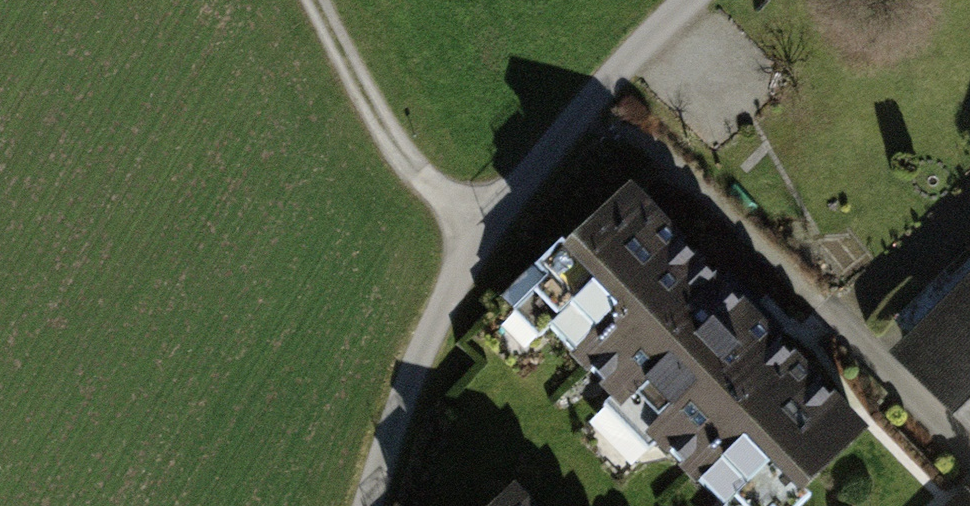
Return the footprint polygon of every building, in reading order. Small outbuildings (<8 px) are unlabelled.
[(620,193),(521,300),(744,505),(806,505),(877,430),(620,193)] [(894,370),(969,442),(969,289),(894,370)] [(953,505),(969,505),(969,495),(967,492),(953,505)] [(529,498),(520,505),(537,505),(529,498)]
